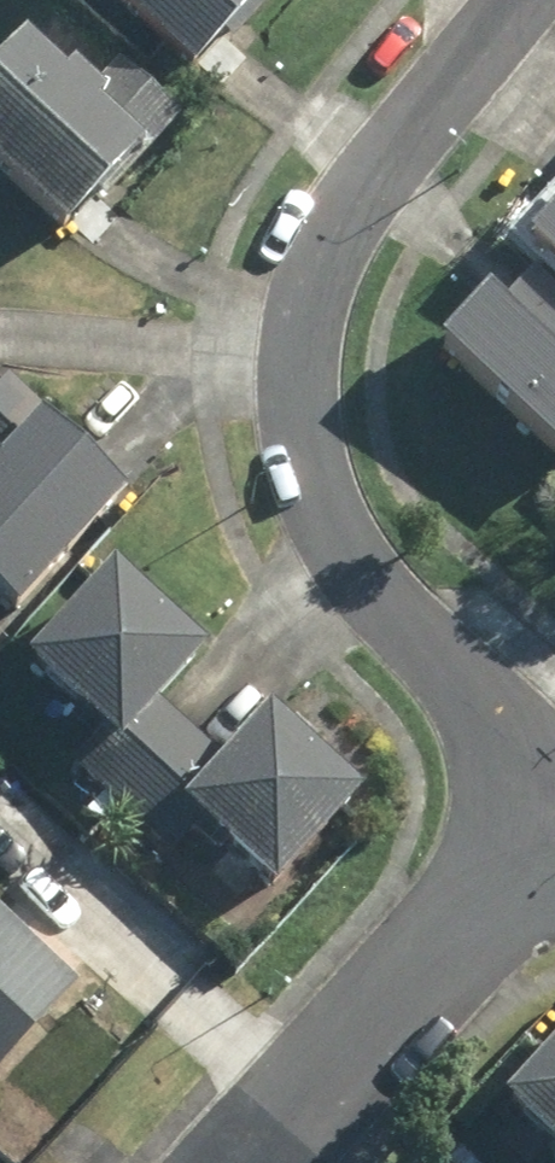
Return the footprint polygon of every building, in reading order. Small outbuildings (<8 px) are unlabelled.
[(219,53),(266,0),(159,0),(219,53)] [(87,214),(162,131),(168,136),(192,110),(130,52),(105,78),(42,20),(0,66),(0,134),(87,214)] [(517,260),(554,295),(554,217),(517,260)] [(554,492),(554,318),(522,289),(487,327),(474,317),(423,373),(554,492)] [(41,593),(143,480),(25,370),(0,394),(0,461),(3,464),(0,467),(0,557),(41,593)] [(130,802),(203,726),(174,697),(231,637),(138,548),(47,641),(125,716),(84,760),(130,802)] [(203,726),(130,802),(178,849),(222,801),(298,874),(385,784),(291,695),(236,755),(203,726)] [(45,880),(69,901),(91,876),(68,855),(45,880)] [(92,978),(3,896),(0,899),(0,1074),(92,978)] [(478,1107),(540,1162),(554,1162),(554,1021),(478,1107)]
